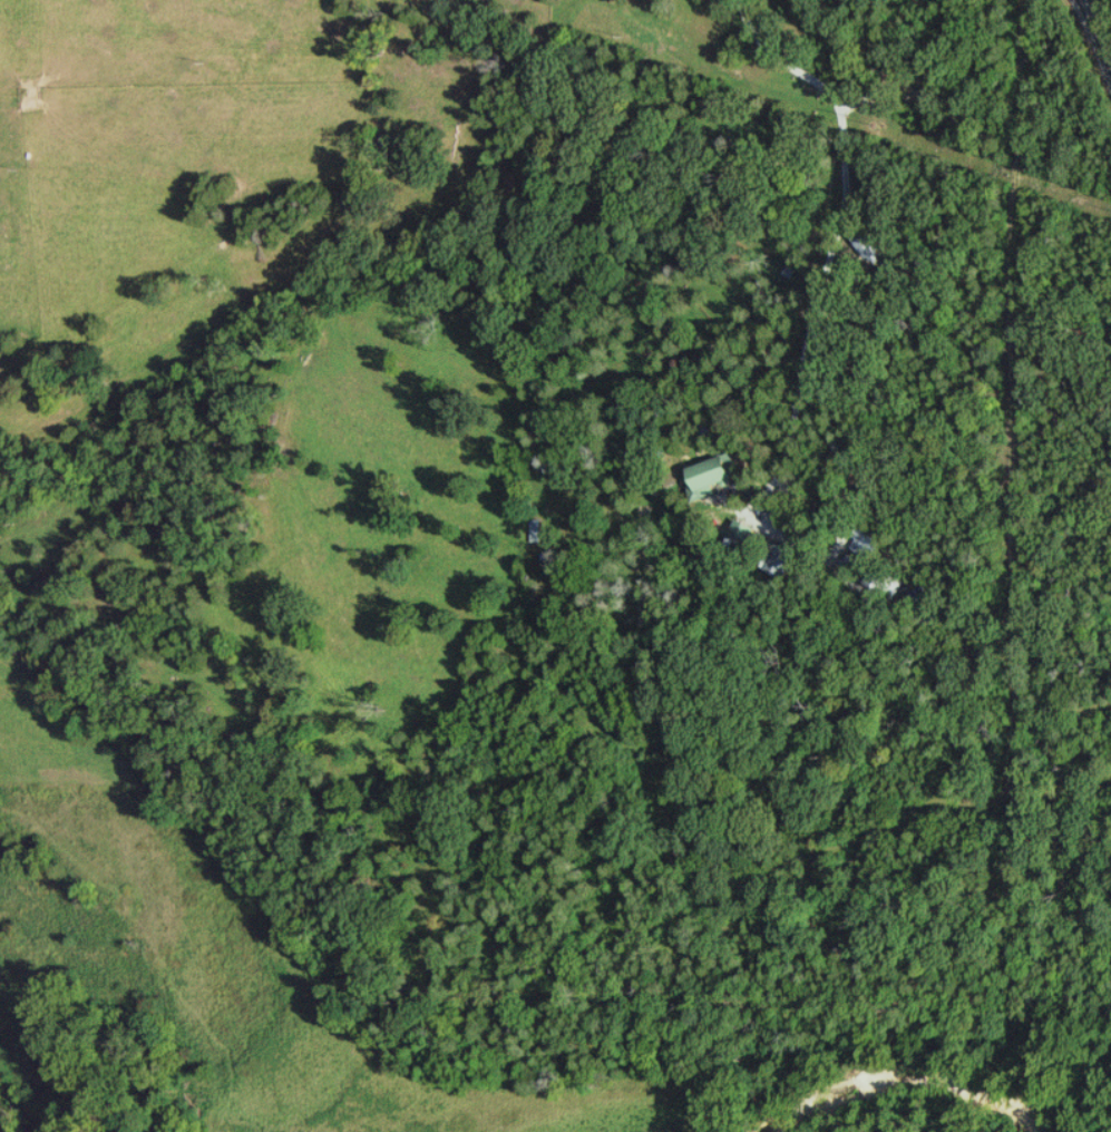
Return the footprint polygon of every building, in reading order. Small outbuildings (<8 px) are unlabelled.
[(742,480),(733,454),(697,468),(702,480),(695,483),(700,496),(742,480)]
